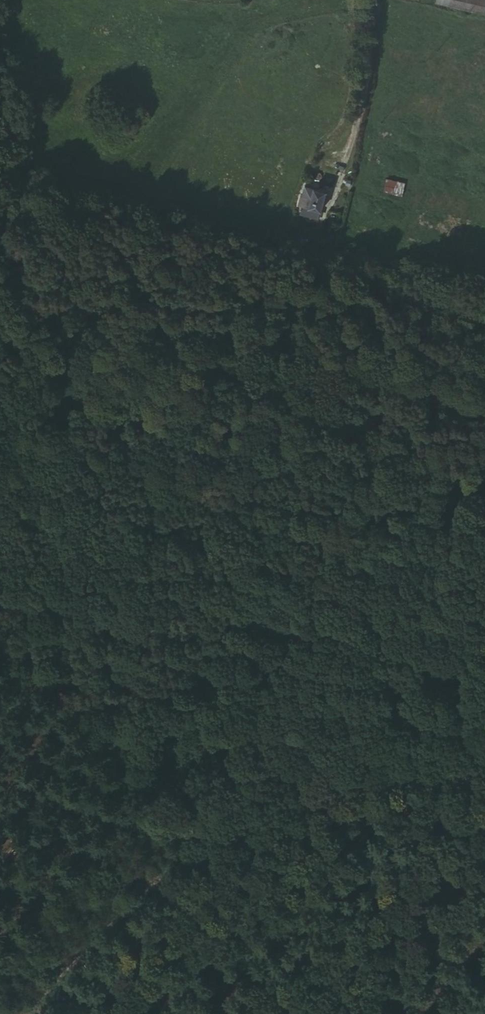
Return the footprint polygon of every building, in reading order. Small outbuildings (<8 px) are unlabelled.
[(312,198),(308,209),(319,212),(325,193),(306,187),(304,196),(312,198)] [(303,207),(308,209),(312,198),(304,196),(303,200),(304,201),(303,207)] [(289,239),(291,229),(272,225),(271,236),(289,239)]
